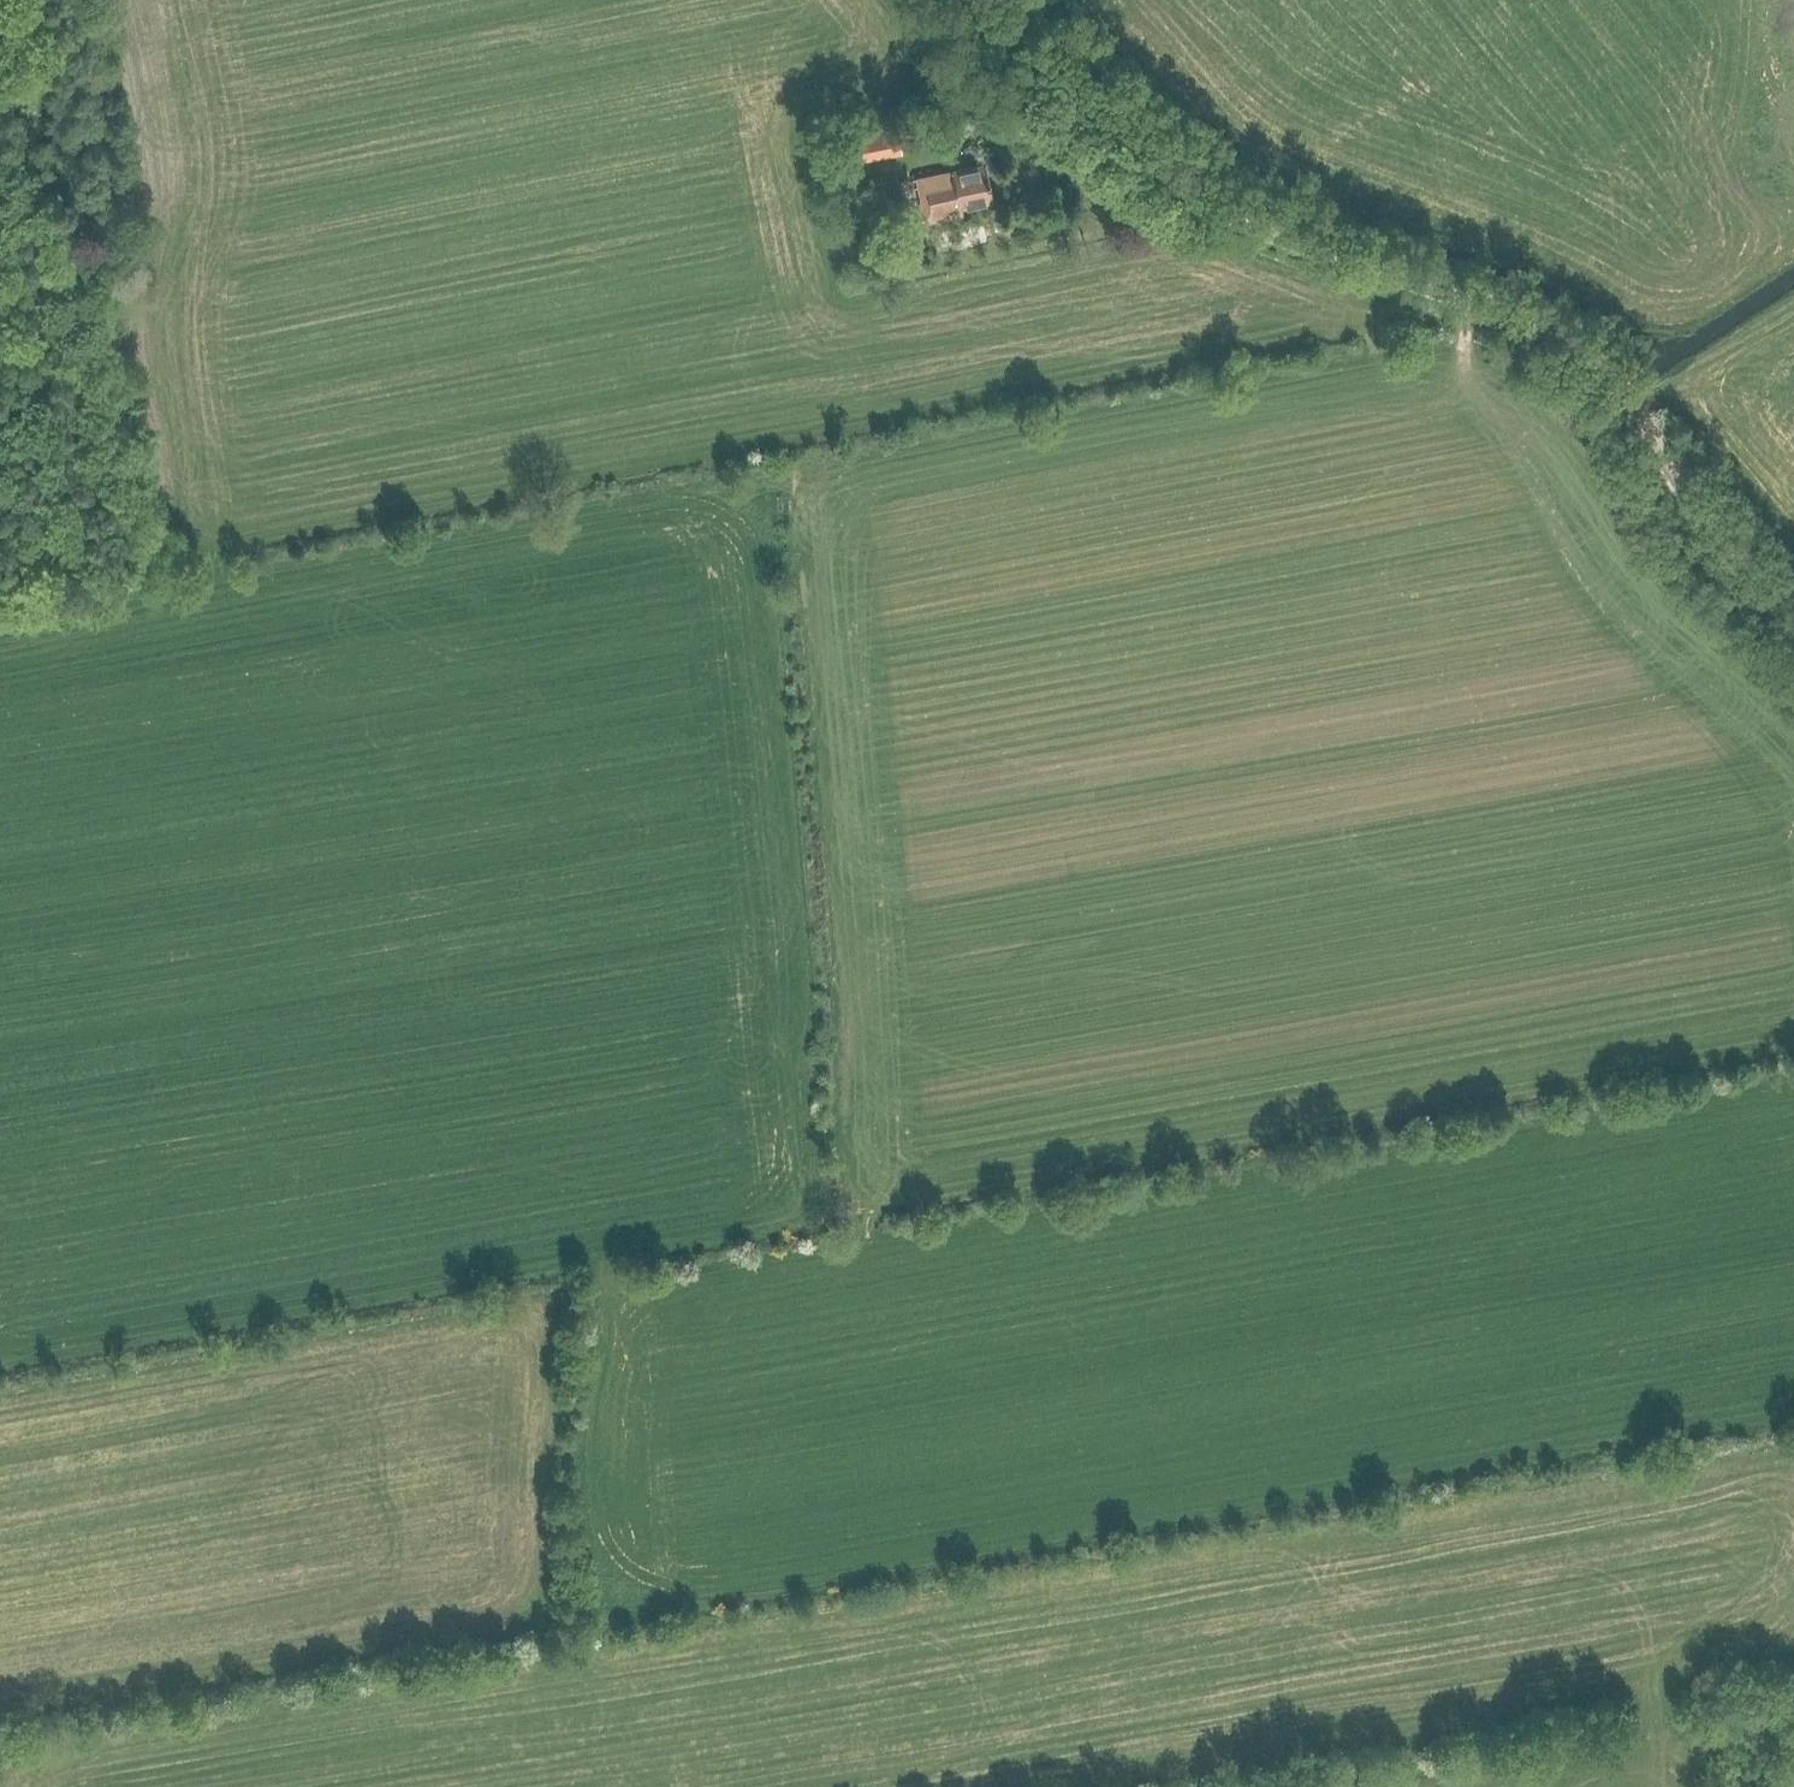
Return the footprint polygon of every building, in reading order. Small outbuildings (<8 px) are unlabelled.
[(898,129),(855,137),(859,160),(903,152),(898,129)] [(985,167),(919,180),(928,222),(963,214),(962,207),(992,201),(985,167)] [(1059,209),(940,234),(944,255),(1064,230),(1059,209)]
